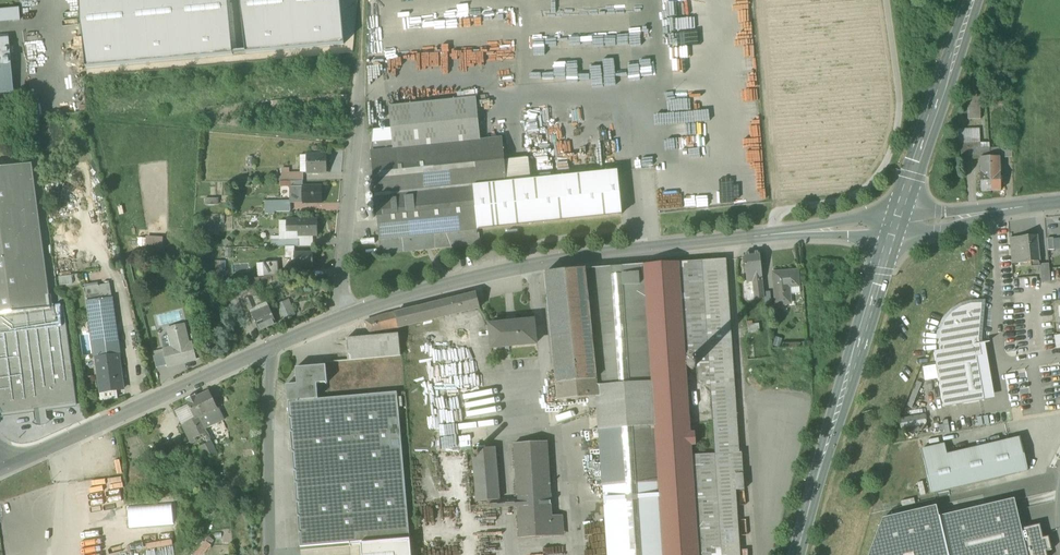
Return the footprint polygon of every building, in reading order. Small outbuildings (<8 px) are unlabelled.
[(86,68),(233,54),(228,0),(79,0),(86,68)] [(246,53),(344,44),(340,0),(241,0),(246,53)] [(0,10),(0,22),(19,21),(18,8),(0,10)] [(14,92),(9,37),(0,38),(0,93),(14,92)] [(389,106),(393,149),(481,141),(476,97),(389,106)] [(967,97),(968,119),(980,119),(980,97),(967,97)] [(954,130),(956,144),(966,144),(975,143),(980,143),(979,129),(954,130)] [(382,253),(436,247),(435,233),(479,229),(511,226),(505,160),(502,139),(481,141),(393,149),(371,152),(380,239),(382,253)] [(1000,157),(1000,158),(1012,157),(1011,142),(998,142),(998,147),(999,147),(1000,157)] [(975,143),(966,144),(966,159),(976,158),(975,143)] [(980,143),(975,143),(976,158),(980,158),(980,148),(990,148),(990,147),(989,143),(980,143)] [(958,159),(966,159),(966,144),(956,144),(958,159)] [(990,148),(990,157),(1000,157),(999,147),(998,147),(990,147),(990,148)] [(991,191),(990,157),(990,148),(980,148),(980,158),(981,191),(991,191)] [(307,173),(327,172),(326,154),(307,154),(307,173)] [(1000,158),(1000,157),(990,157),(991,191),(1001,190),(1000,158)] [(528,158),(505,160),(511,226),(622,214),(617,171),(531,180),(528,158)] [(51,307),(32,163),(0,167),(0,314),(51,307)] [(279,166),(280,180),(303,180),(303,172),(290,172),(290,166),(279,166)] [(295,202),(303,202),(303,184),(290,184),(290,196),(295,196),(295,202)] [(322,184),(303,184),(303,202),(323,202),(322,184)] [(275,211),(275,200),(265,200),(265,213),(275,213),(275,211)] [(275,211),(292,210),(292,202),(292,200),(290,200),(275,200),(275,211)] [(298,219),(298,220),(298,229),(298,231),(298,236),(318,236),(318,230),(317,219),(298,219)] [(296,229),(298,229),(298,220),(287,220),(287,231),(296,231),(296,229)] [(480,243),(479,229),(435,233),(436,247),(480,243)] [(1020,263),(1040,261),(1038,235),(1018,237),(1018,238),(1020,263)] [(142,244),(162,245),(162,236),(142,236),(142,244)] [(1010,238),(1012,264),(1020,263),(1018,238),(1011,238),(1010,238)] [(295,267),(314,267),(314,252),(295,252),(295,260),(292,260),(292,266),(295,266),(295,267)] [(744,259),(745,273),(752,272),(753,281),(753,288),(762,287),(762,280),(759,252),(744,254),(744,259)] [(678,262),(698,554),(740,554),(736,490),(744,490),(742,463),(734,463),(733,453),(739,452),(726,259),(678,262)] [(264,262),(265,275),(279,274),(278,261),(264,262)] [(678,262),(645,264),(659,480),(664,554),(698,554),(678,262)] [(1040,264),(1041,282),(1050,281),(1049,263),(1040,264)] [(597,397),(603,484),(659,480),(645,264),(585,269),(595,380),(597,397)] [(548,302),(557,383),(595,380),(585,269),(545,273),(547,295),(548,302)] [(773,272),(776,305),(791,303),(789,287),(799,286),(797,270),(773,272)] [(271,283),(278,304),(286,300),(278,280),(271,283)] [(101,302),(112,300),(109,284),(86,287),(87,295),(100,293),(101,299),(101,302)] [(753,288),(755,299),(764,298),(762,287),(753,288)] [(243,294),(246,300),(253,297),(259,294),(256,288),(243,294)] [(100,293),(87,295),(88,301),(101,299),(100,293)] [(396,313),(399,327),(480,308),(476,293),(396,313)] [(231,300),(236,312),(249,306),(246,300),(243,294),(231,300)] [(258,307),(263,304),(259,294),(253,297),(258,307)] [(296,295),(286,300),(278,304),(277,305),(284,320),(303,310),(296,295)] [(258,307),(253,297),(246,300),(249,306),(251,310),(258,307)] [(115,322),(112,300),(101,302),(88,303),(91,326),(115,322)] [(251,310),(253,315),(270,307),(270,306),(268,302),(263,304),(258,307),(251,310)] [(934,352),(943,407),(984,400),(976,356),(981,355),(979,344),(978,339),(982,303),(971,304),(961,307),(952,312),(945,320),(941,329),(938,339),(939,349),(939,351),(934,352)] [(71,361),(65,319),(56,320),(54,307),(51,307),(0,314),(0,371),(71,361)] [(278,323),(270,307),(253,315),(261,331),(262,330),(278,323)] [(392,314),(381,316),(385,329),(386,331),(395,328),(392,314)] [(371,334),(385,329),(381,316),(366,321),(371,334)] [(490,324),(492,348),(536,344),(534,320),(490,324)] [(746,321),(747,332),(764,331),(764,320),(746,321)] [(96,357),(119,354),(115,322),(91,326),(96,357)] [(168,364),(168,366),(195,359),(191,343),(189,343),(184,325),(168,329),(172,347),(164,349),(168,364)] [(348,360),(401,355),(399,334),(346,339),(348,360)] [(976,356),(984,400),(994,398),(985,343),(979,344),(981,355),(976,356)] [(152,352),(156,367),(168,364),(164,349),(152,352)] [(119,354),(96,357),(100,392),(124,389),(119,354)] [(3,413),(77,404),(71,361),(0,371),(0,408),(3,413)] [(296,368),(296,375),(297,384),(291,385),(286,385),(288,401),(318,399),(317,384),(328,383),(326,365),(296,368)] [(597,397),(595,380),(557,383),(558,400),(597,397)] [(188,404),(195,418),(196,419),(199,417),(217,409),(209,391),(197,397),(195,394),(186,399),(188,404)] [(410,537),(397,395),(397,392),(318,399),(288,401),(300,547),(350,542),(410,537)] [(175,411),(182,425),(195,418),(188,404),(175,411)] [(217,409),(199,417),(206,429),(223,421),(217,409)] [(925,414),(899,416),(900,429),(926,427),(925,414)] [(207,432),(206,429),(199,417),(196,419),(195,418),(182,425),(188,436),(190,440),(195,438),(207,432)] [(195,438),(200,447),(212,441),(207,432),(195,438)] [(1009,440),(946,455),(944,444),(921,450),(931,493),(1017,473),(1028,470),(1020,437),(1009,440)] [(217,455),(212,441),(200,447),(208,463),(214,460),(213,457),(217,455)] [(519,539),(552,537),(551,516),(547,442),(514,444),(519,539)] [(473,449),(478,502),(499,500),(494,448),(473,449)] [(441,505),(472,502),(467,452),(436,455),(441,505)] [(742,452),(739,452),(733,453),(734,463),(742,463),(742,452)] [(659,480),(603,484),(607,554),(664,554),(659,480)] [(939,516),(948,554),(1047,554),(1046,551),(1052,550),(1048,536),(1047,536),(1048,538),(1043,539),(1043,537),(1040,524),(1021,528),(1014,499),(939,516)] [(939,516),(938,516),(936,506),(882,518),(868,554),(948,554),(939,516)] [(562,516),(551,516),(552,537),(563,536),(562,516)] [(410,537),(350,542),(350,546),(351,546),(351,545),(361,544),(362,554),(411,554),(410,537)]
